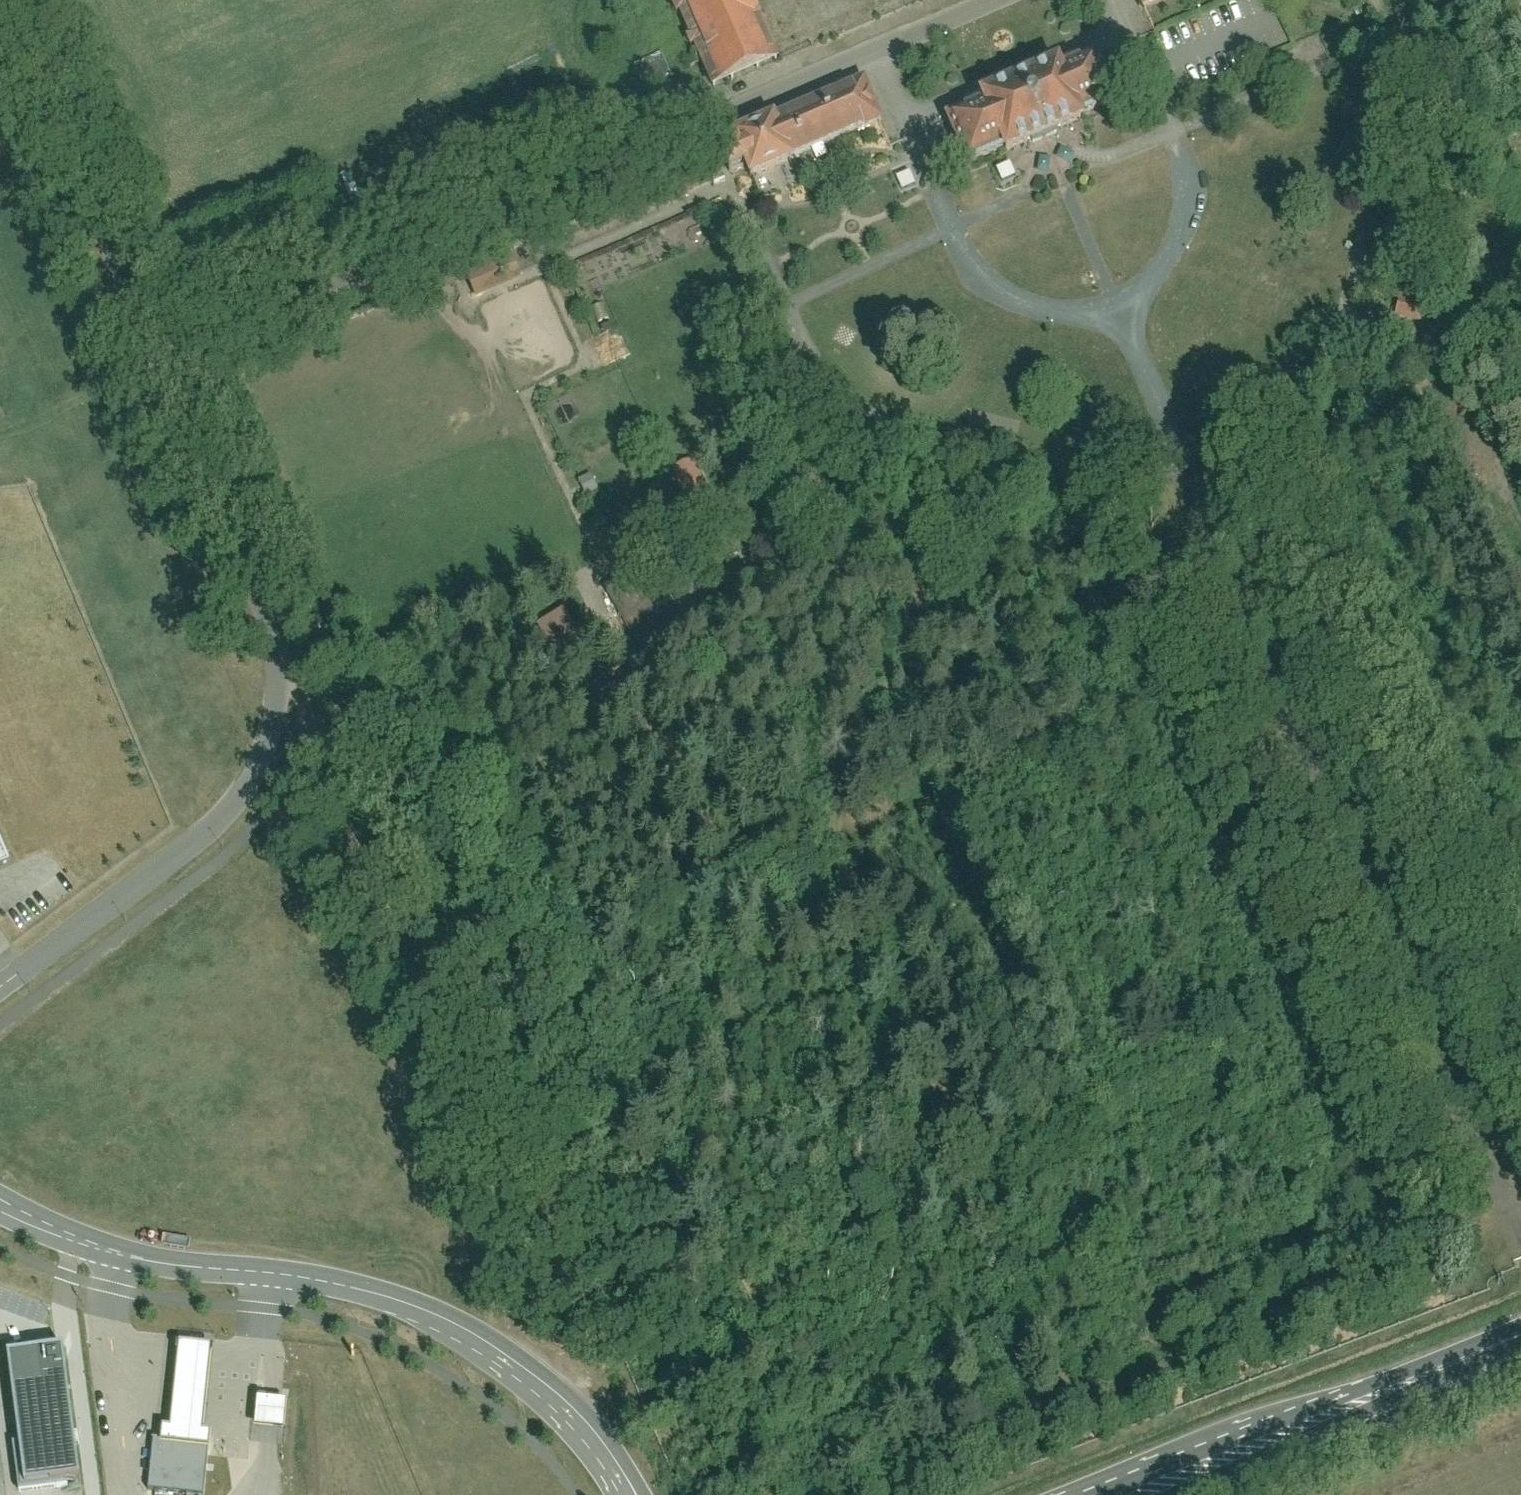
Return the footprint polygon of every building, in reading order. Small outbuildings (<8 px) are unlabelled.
[(708,90),(773,62),(746,0),(669,0),(708,90)] [(661,52),(634,63),(644,86),(671,75),(661,52)] [(973,110),(943,123),(963,167),(992,154),(997,165),(1034,148),(1039,153),(1047,156),(1054,156),(1059,152),(1062,143),(1060,137),(1083,126),(1079,117),(1115,101),(1095,57),(1054,76),(1050,67),(970,103),(973,110)] [(881,126),(865,87),(777,125),(772,115),(728,132),(734,145),(715,153),(727,176),(744,170),(750,180),(881,126)] [(673,197),(711,179),(704,167),(681,178),(683,182),(669,189),(673,197)] [(520,274),(514,261),(501,268),(470,283),(477,296),(520,274)] [(559,660),(585,643),(561,607),(536,624),(559,660)] [(168,1428),(167,1443),(214,1448),(215,1433),(209,1432),(212,1403),(217,1347),(187,1344),(181,1402),(178,1429),(168,1428)] [(75,1475),(59,1349),(4,1353),(20,1481),(75,1475)] [(277,1401),(262,1399),(259,1430),(276,1431),(290,1432),(293,1402),(277,1401)] [(152,1491),(187,1494),(208,1494),(214,1448),(167,1443),(158,1442),(152,1491)]
